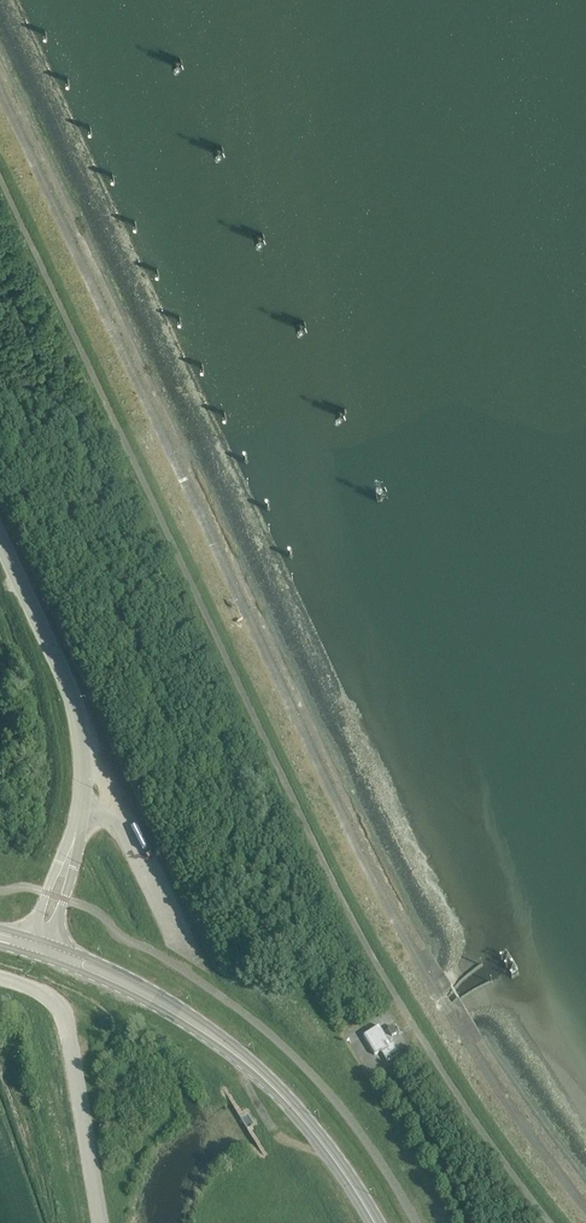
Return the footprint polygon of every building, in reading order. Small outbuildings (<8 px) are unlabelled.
[(389,1043),(380,1027),(364,1036),(375,1056),(381,1052),(388,1062),(401,1055),(393,1041),(390,1043),(389,1043)] [(388,1030),(392,1037),(397,1034),(393,1027),(388,1030)]
